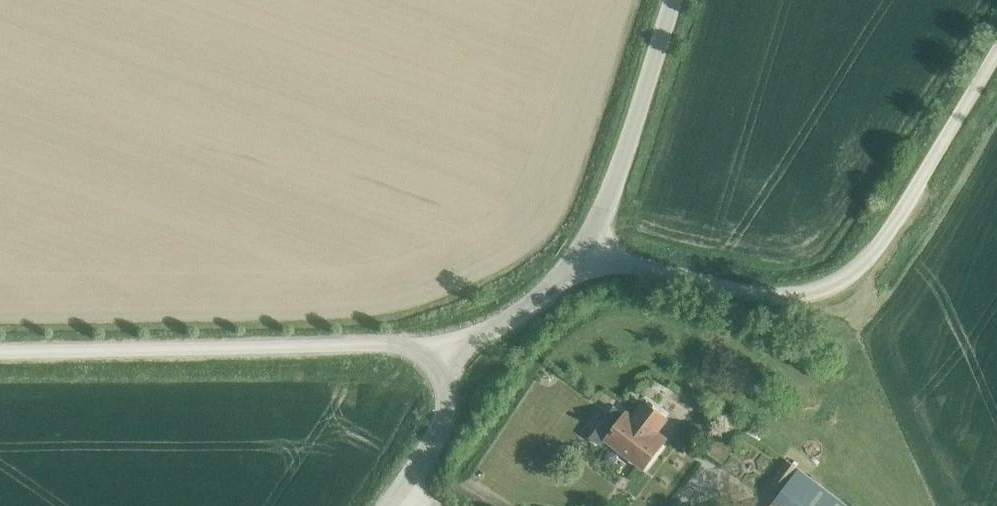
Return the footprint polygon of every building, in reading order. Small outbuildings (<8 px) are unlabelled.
[(664,418),(644,402),(631,417),(626,413),(622,417),(611,407),(588,436),(603,447),(608,440),(644,468),(661,442),(652,434),(664,418)] [(787,460),(770,482),(781,491),(770,505),(847,505),(787,460)]
